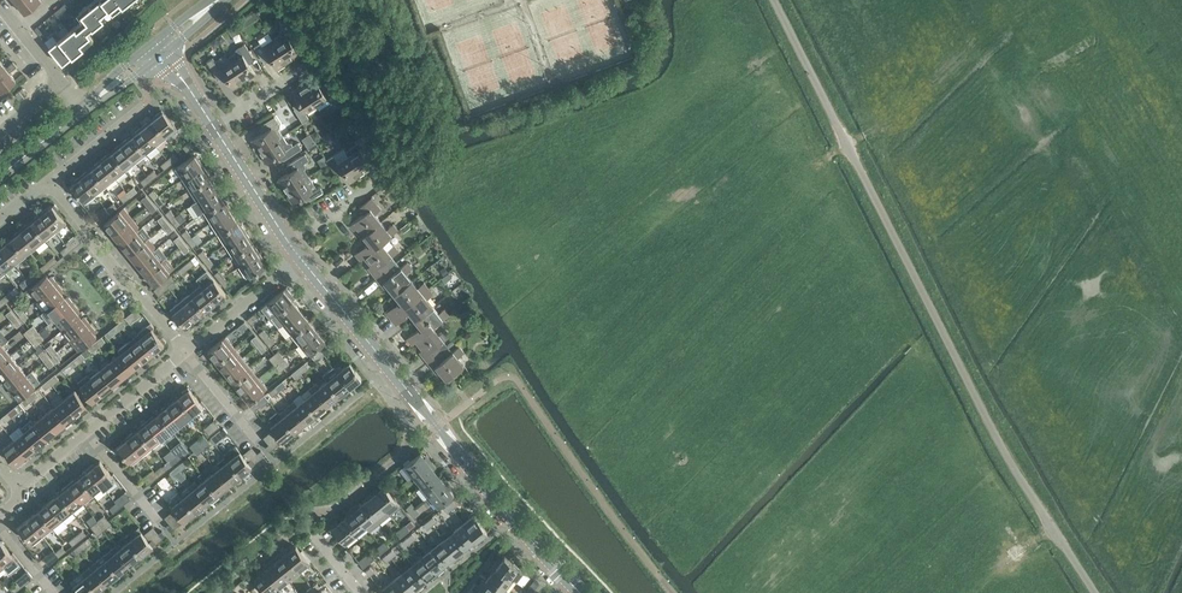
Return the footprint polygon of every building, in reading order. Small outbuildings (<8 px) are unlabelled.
[(14,4),(17,7),(20,5),(25,12),(40,0),(19,0),(14,4)] [(49,47),(64,66),(69,62),(67,60),(73,55),(79,50),(81,52),(89,46),(87,44),(94,38),(87,30),(92,26),(93,27),(114,10),(126,0),(85,0),(88,4),(80,10),(85,18),(81,21),(80,22),(69,30),(65,25),(61,28),(58,31),(56,29),(54,31),(52,33),(53,35),(58,40),(49,47)] [(66,3),(55,12),(58,15),(68,6),(66,3)] [(274,38),(288,60),(292,57),(293,59),(300,54),(292,41),(298,37),(287,19),(280,23),(283,28),(281,29),(280,32),(281,33),(274,38)] [(240,31),(245,27),(240,21),(236,24),(240,31)] [(217,38),(220,44),(226,40),(222,34),(217,38)] [(210,42),(214,48),(220,44),(217,38),(210,42)] [(261,42),(254,46),(263,59),(269,55),(278,69),(285,64),(284,62),(288,60),(274,38),(263,45),(261,42)] [(229,57),(243,79),(247,77),(249,78),(256,74),(247,60),(254,56),(245,43),(236,49),(235,52),(238,57),(232,61),(230,57),(229,57)] [(243,79),(229,57),(223,62),(222,61),(219,60),(216,61),(213,57),(207,61),(218,79),(225,75),(233,88),(241,84),(239,82),(243,79)] [(0,76),(0,93),(16,80),(10,72),(13,69),(9,64),(6,67),(8,69),(0,76)] [(305,86),(316,104),(320,109),(331,102),(335,108),(341,103),(329,86),(323,90),(315,77),(307,81),(309,83),(305,86)] [(316,104),(305,86),(301,88),(299,86),(292,91),(300,105),(294,109),(303,122),(309,118),(305,111),(316,104)] [(28,93),(23,87),(16,93),(21,99),(28,93)] [(157,116),(153,120),(167,137),(178,129),(162,110),(156,115),(157,116)] [(262,133),(252,139),(257,147),(259,145),(262,149),(283,135),(279,128),(280,124),(279,122),(275,116),(261,124),(262,125),(265,131),(262,133)] [(147,122),(141,126),(157,146),(167,137),(153,120),(148,123),(147,122)] [(137,132),(133,136),(147,154),(157,146),(141,126),(136,131),(137,132)] [(311,134),(315,140),(321,137),(317,130),(311,134)] [(283,135),(262,149),(264,153),(262,154),(267,162),(280,153),(284,159),(302,148),(298,142),(293,145),(292,142),(289,141),(288,142),(283,135)] [(121,143),(137,162),(147,154),(133,136),(128,139),(127,138),(121,143)] [(346,151),(360,173),(364,170),(366,172),(373,167),(364,154),(371,150),(362,137),(356,141),(357,143),(346,151)] [(187,151),(194,145),(190,141),(183,146),(187,151)] [(124,167),(127,170),(137,162),(121,143),(115,147),(117,149),(112,152),(124,167)] [(327,159),(332,167),(335,172),(342,168),(350,182),(358,177),(356,175),(360,173),(346,151),(344,148),(327,159)] [(101,159),(116,179),(127,170),(124,167),(112,152),(108,156),(106,154),(101,159)] [(171,163),(178,158),(175,153),(168,159),(171,163)] [(291,171),(278,179),(283,187),(285,186),(287,190),(309,175),(305,169),(306,168),(306,166),(304,163),(310,159),(308,157),(306,153),(287,165),(291,171)] [(183,178),(204,165),(200,159),(198,160),(195,154),(175,167),(183,178)] [(92,169),(106,187),(116,179),(101,159),(95,164),(96,165),(92,169)] [(171,163),(168,159),(161,164),(165,169),(171,163)] [(190,189),(209,177),(206,172),(208,171),(204,165),(183,178),(190,189)] [(80,175),(96,195),(106,187),(92,169),(87,172),(86,171),(80,175)] [(154,169),(148,175),(151,180),(158,174),(154,169)] [(69,187),(73,192),(75,190),(85,203),(96,195),(80,175),(75,180),(76,182),(69,187)] [(151,180),(148,175),(141,181),(145,185),(151,180)] [(309,175),(287,190),(290,194),(288,195),(293,202),(306,194),(310,200),(323,191),(319,185),(316,187),(309,175)] [(197,200),(218,187),(214,180),(212,182),(209,177),(190,189),(197,200)] [(134,186),(127,192),(131,196),(138,191),(134,186)] [(198,215),(204,211),(223,199),(220,194),(222,193),(218,187),(197,200),(191,204),(198,215)] [(155,199),(159,196),(154,189),(149,193),(155,199)] [(131,196),(127,192),(120,197),(124,202),(131,196)] [(152,202),(146,195),(142,199),(147,205),(152,202)] [(165,203),(159,196),(155,199),(160,206),(165,203)] [(364,236),(381,222),(375,214),(381,209),(372,197),(359,207),(365,213),(350,225),(354,229),(357,227),(364,236)] [(211,222),(232,209),(228,202),(226,203),(223,199),(204,211),(211,222)] [(152,202),(147,205),(153,212),(157,209),(152,202)] [(55,204),(55,203),(48,209),(47,207),(41,212),(56,232),(67,223),(57,210),(59,208),(55,204)] [(107,208),(110,213),(117,207),(114,203),(107,208)] [(110,213),(107,208),(105,206),(93,215),(99,222),(110,213)] [(124,206),(104,223),(113,233),(133,217),(124,206)] [(171,220),(176,216),(170,209),(165,213),(171,220)] [(218,233),(237,221),(234,216),(236,215),(232,209),(211,222),(218,233)] [(56,232),(41,212),(35,217),(36,218),(32,222),(46,240),(56,232)] [(168,222),(163,215),(158,219),(163,226),(168,222)] [(181,223),(176,216),(171,220),(176,226),(181,223)] [(133,217),(113,233),(121,243),(141,227),(133,217)] [(225,244),(246,231),(242,225),(240,226),(237,221),(218,233),(225,244)] [(46,240),(32,222),(27,225),(26,224),(20,229),(36,248),(46,240)] [(168,222),(163,226),(169,233),(174,229),(168,222)] [(364,257),(364,256),(388,237),(388,238),(398,230),(393,224),(387,229),(381,222),(364,236),(371,244),(368,246),(367,244),(355,254),(361,260),(364,257)] [(399,229),(402,234),(411,227),(407,223),(399,229)] [(141,227),(121,243),(129,253),(149,238),(150,236),(142,226),(141,227)] [(36,248),(20,229),(15,233),(16,235),(12,238),(26,256),(36,248)] [(187,240),(192,236),(186,229),(182,233),(187,240)] [(232,255),(251,243),(248,238),(250,237),(246,231),(225,244),(232,255)] [(66,243),(67,245),(71,250),(82,241),(76,234),(66,243)] [(184,242),(179,235),(174,239),(180,246),(184,242)] [(197,243),(192,236),(187,240),(193,247),(197,243)] [(364,256),(364,257),(371,265),(368,267),(377,278),(389,268),(396,262),(392,256),(398,251),(388,238),(388,237),(364,256)] [(26,256),(12,238),(7,242),(6,240),(0,245),(16,264),(26,256)] [(157,248),(149,238),(129,253),(137,263),(157,248)] [(184,242),(180,246),(185,253),(190,249),(184,242)] [(239,266),(260,253),(256,246),(254,247),(251,243),(232,255),(239,266)] [(0,245),(0,265),(6,272),(16,264),(0,245)] [(67,245),(61,250),(64,255),(71,250),(67,245)] [(157,248),(137,263),(146,274),(166,257),(167,256),(159,246),(157,248)] [(204,260),(208,256),(203,249),(198,253),(204,260)] [(262,272),(268,268),(263,260),(264,259),(260,253),(239,266),(246,278),(260,269),(262,272)] [(51,266),(58,261),(54,256),(47,261),(51,266)] [(214,263),(208,256),(204,260),(209,267),(214,263)] [(166,257),(146,274),(154,284),(170,271),(175,267),(166,257)] [(185,264),(188,269),(195,263),(191,259),(185,264)] [(44,271),(51,266),(47,261),(40,267),(44,271)] [(388,286),(395,294),(410,281),(404,273),(412,267),(407,262),(393,273),(389,268),(377,278),(385,288),(388,286)] [(188,269),(185,264),(178,270),(182,274),(188,269)] [(448,272),(444,267),(440,270),(444,276),(448,272)] [(220,280),(225,277),(219,270),(214,273),(220,280)] [(226,294),(212,277),(208,271),(197,280),(202,285),(217,304),(223,299),(221,298),(226,294)] [(34,272),(27,278),(31,282),(37,277),(34,272)] [(38,299),(58,283),(53,276),(50,278),(47,274),(29,288),(38,299)] [(164,281),(168,285),(175,280),(171,275),(164,281)] [(230,283),(225,277),(220,280),(225,287),(230,283)] [(31,282),(27,278),(20,283),(24,288),(31,282)] [(168,285),(164,281),(154,289),(159,296),(170,287),(168,285)] [(386,312),(391,318),(427,288),(422,282),(416,288),(410,281),(395,294),(401,302),(399,304),(398,303),(386,312)] [(46,309),(64,295),(61,291),(63,289),(58,283),(38,299),(46,309)] [(202,285),(192,293),(205,310),(210,307),(211,308),(217,304),(202,285)] [(287,287),(262,307),(271,318),(293,300),(289,296),(292,293),(287,287)] [(409,311),(415,320),(432,306),(426,299),(432,294),(427,288),(391,318),(396,324),(408,315),(406,313),(409,311)] [(7,301),(14,296),(10,291),(3,297),(7,301)] [(205,310),(192,293),(181,302),(197,320),(196,319),(205,310)] [(54,319),(74,303),(69,297),(67,298),(64,295),(46,309),(41,313),(49,323),(54,319)] [(293,300),(271,318),(279,327),(283,324),(301,310),(293,300)] [(191,325),(197,320),(181,302),(171,310),(185,327),(190,323),(191,325)] [(14,307),(19,314),(24,310),(18,303),(14,307)] [(62,329),(80,315),(77,311),(79,309),(74,303),(54,319),(62,329)] [(416,341),(433,327),(449,314),(444,308),(438,313),(432,306),(415,320),(422,328),(420,330),(419,328),(407,338),(412,344),(416,341)] [(136,308),(125,317),(131,324),(142,315),(136,308)] [(12,320),(16,316),(11,309),(6,313),(12,320)] [(24,310),(19,314),(25,321),(29,317),(24,310)] [(291,334),(309,320),(301,310),(283,324),(291,334)] [(255,313),(248,319),(251,323),(258,318),(255,313)] [(70,339),(90,323),(85,317),(83,319),(80,315),(62,329),(70,339)] [(16,316),(12,320),(17,327),(22,323),(16,316)] [(115,325),(119,330),(126,324),(122,320),(115,325)] [(299,345),(317,330),(309,320),(291,334),(299,345)] [(245,321),(238,327),(242,331),(249,326),(245,321)] [(79,350),(97,336),(93,331),(96,329),(90,323),(70,339),(79,350)] [(34,335),(39,331),(33,325),(29,328),(34,335)] [(115,325),(109,331),(112,335),(119,330),(115,325)] [(45,338),(51,333),(46,327),(40,332),(45,338)] [(420,351),(428,362),(448,346),(443,340),(450,335),(445,329),(438,334),(433,327),(416,341),(423,349),(420,351)] [(29,339),(30,338),(34,335),(29,328),(24,332),(29,339)] [(141,336),(154,352),(165,344),(152,328),(141,336)] [(259,332),(265,339),(269,336),(264,329),(259,332)] [(2,344),(8,340),(0,330),(0,346),(2,344)] [(308,355),(326,341),(317,330),(299,345),(308,355)] [(40,342),(41,341),(44,338),(39,331),(34,335),(40,342)] [(139,333),(128,341),(144,360),(154,352),(141,336),(139,333)] [(34,335),(30,338),(29,339),(35,346),(40,342),(34,335)] [(257,345),(262,342),(256,335),(251,339),(257,345)] [(95,342),(99,346),(106,341),(102,336),(95,342)] [(217,361),(235,347),(226,336),(208,350),(217,361)] [(269,336),(265,339),(270,346),(275,342),(269,336)] [(338,343),(335,338),(328,344),(331,349),(338,343)] [(121,353),(134,368),(144,360),(128,341),(118,349),(121,353)] [(99,346),(95,342),(88,347),(92,352),(99,346)] [(262,342),(257,345),(262,352),(267,349),(262,342)] [(11,354),(2,344),(0,346),(0,363),(11,354)] [(46,347),(52,354),(57,350),(51,344),(46,347)] [(448,346),(428,362),(437,372),(440,370),(447,379),(464,364),(458,357),(464,352),(459,346),(452,351),(448,346)] [(225,371),(243,357),(235,347),(217,361),(220,365),(219,367),(224,373),(225,371)] [(321,349),(314,355),(318,360),(325,354),(321,349)] [(49,357),(44,350),(39,354),(44,360),(49,357)] [(52,354),(57,361),(62,357),(57,350),(52,354)] [(280,360),(284,357),(279,350),(274,354),(280,360)] [(75,358),(79,363),(86,357),(82,352),(75,358)] [(111,361),(123,377),(134,368),(121,353),(111,361)] [(3,377),(19,364),(11,354),(0,363),(0,373),(3,377)] [(270,357),(275,364),(280,360),(274,354),(270,357)] [(49,357),(44,360),(50,367),(55,363),(49,357)] [(233,381),(251,367),(243,357),(225,371),(233,381)] [(290,364),(284,357),(280,360),(285,367),(290,364)] [(79,363),(75,358),(68,363),(72,368),(79,363)] [(281,371),(285,367),(280,360),(275,364),(281,371)] [(111,361),(101,369),(113,385),(123,377),(111,361)] [(298,368),(302,372),(309,367),(305,362),(298,368)] [(339,365),(335,368),(350,386),(354,383),(356,385),(364,379),(350,362),(342,369),(339,365)] [(3,381),(3,383),(4,384),(6,385),(8,383),(11,387),(27,374),(19,364),(3,377),(5,379),(3,381)] [(335,366),(323,376),(327,381),(341,397),(349,391),(347,389),(350,386),(335,368),(335,366)] [(233,381),(241,391),(259,377),(251,367),(233,381)] [(302,372),(298,368),(292,373),(295,378),(302,372)] [(91,377),(103,393),(113,385),(101,369),(91,377)] [(27,374),(11,387),(20,398),(30,389),(41,381),(32,370),(27,374)] [(49,379),(52,384),(59,378),(56,374),(49,379)] [(103,393),(91,377),(88,374),(77,382),(93,401),(103,393)] [(241,391),(240,392),(245,398),(246,397),(250,402),(268,387),(259,377),(241,391)] [(52,384),(49,379),(42,385),(46,389),(52,384)] [(276,386),(280,391),(287,385),(283,380),(276,386)] [(313,386),(328,404),(332,401),(333,403),(341,397),(327,381),(320,387),(317,383),(313,386)] [(280,391),(276,386),(269,391),(273,396),(280,391)] [(324,407),(328,404),(313,386),(309,389),(312,393),(305,399),(319,415),(326,409),(324,407)] [(179,397),(193,415),(204,406),(188,387),(182,392),(183,393),(179,397)] [(35,390),(30,394),(28,395),(32,400),(39,395),(35,390)] [(75,390),(64,398),(77,414),(88,406),(75,390)] [(32,400),(28,395),(22,401),(25,406),(32,400)] [(269,401),(265,395),(251,406),(253,408),(255,410),(260,406),(261,407),(269,401)] [(168,404),(183,423),(193,415),(179,397),(169,405),(168,403),(168,404)] [(64,398),(54,407),(67,422),(77,414),(64,398)] [(291,404),(306,422),(309,419),(311,421),(319,415),(305,399),(298,405),(294,401),(291,404)] [(159,413),(173,431),(183,423),(168,404),(162,408),(163,410),(159,413)] [(302,425),(306,422),(291,404),(279,413),(296,433),(304,427),(302,425)] [(8,412),(12,416),(19,411),(15,406),(8,412)] [(64,425),(67,422),(54,407),(44,415),(57,430),(57,431),(59,433),(65,428),(66,426),(64,425)] [(266,447),(268,450),(271,450),(287,437),(288,440),(296,433),(279,413),(278,411),(270,418),(271,419),(268,422),(279,436),(266,447)] [(8,412),(1,417),(5,422),(12,416),(8,412)] [(173,431),(159,413),(154,417),(153,415),(147,420),(163,439),(173,431)] [(44,415),(34,423),(47,439),(57,431),(57,430),(44,415)] [(31,419),(21,427),(24,431),(30,439),(37,447),(39,450),(45,445),(46,443),(44,441),(47,439),(34,423),(31,419)] [(204,428),(209,435),(220,426),(214,419),(204,428)] [(163,439),(147,420),(141,425),(143,426),(138,430),(153,448),(163,439)] [(19,425),(9,434),(14,439),(27,455),(28,454),(33,455),(39,450),(37,447),(30,439),(24,431),(21,427),(19,425)] [(223,428),(210,439),(215,444),(228,433),(223,428)] [(153,448),(138,430),(134,433),(133,432),(127,436),(143,456),(153,448)] [(200,444),(207,439),(203,434),(197,440),(200,444)] [(143,456),(127,436),(121,441),(122,443),(115,448),(119,453),(122,451),(132,464),(143,456)] [(27,455),(14,439),(3,448),(16,464),(17,463),(18,465),(20,465),(25,461),(25,459),(24,457),(27,455)] [(200,444),(204,449),(211,444),(207,439),(200,444)] [(200,444),(197,440),(190,445),(194,450),(200,444)] [(200,444),(194,450),(197,455),(204,449),(200,444)] [(224,455),(225,456),(229,460),(242,477),(250,471),(248,469),(263,456),(264,453),(261,450),(248,461),(235,445),(224,455)] [(175,455),(179,459),(186,454),(182,449),(175,455)] [(414,475),(432,461),(427,455),(424,457),(421,452),(405,465),(414,475)] [(172,465),(179,459),(175,455),(168,460),(172,465)] [(242,477),(229,460),(225,456),(214,466),(229,484),(233,481),(235,483),(242,477)] [(88,468),(104,487),(115,478),(100,460),(95,464),(94,463),(88,468)] [(177,466),(181,470),(188,465),(184,460),(177,466)] [(422,485),(437,473),(434,469),(436,467),(432,461),(414,475),(422,485)] [(155,471),(159,476),(166,470),(162,466),(155,471)] [(181,470),(177,466),(170,471),(174,476),(181,470)] [(214,473),(206,479),(220,495),(227,489),(225,487),(229,484),(214,466),(211,469),(214,473)] [(79,477),(94,495),(104,487),(88,468),(89,469),(79,477)] [(148,484),(150,482),(159,476),(155,471),(153,469),(143,477),(148,484)] [(422,485),(416,490),(425,500),(430,495),(448,481),(443,475),(441,477),(437,473),(422,485)] [(68,484),(84,503),(94,495),(79,477),(75,481),(74,479),(68,484)] [(220,495),(206,479),(199,485),(196,481),(192,484),(207,502),(210,499),(212,501),(220,495)] [(439,506),(454,494),(450,489),(453,487),(448,481),(430,495),(439,506)] [(394,491),(399,487),(395,483),(390,487),(394,491)] [(59,494),(74,512),(84,503),(68,484),(62,489),(64,490),(59,494)] [(192,484),(181,493),(197,513),(205,507),(203,505),(207,502),(192,484)] [(401,506),(397,501),(384,485),(380,489),(378,487),(372,492),(390,515),(401,506)] [(399,487),(394,491),(398,496),(403,492),(399,487)] [(115,500),(116,502),(120,507),(131,498),(125,491),(115,500)] [(172,530),(174,528),(188,517),(190,519),(197,513),(181,493),(179,491),(172,497),(173,499),(169,502),(175,509),(165,517),(171,523),(167,526),(170,530),(172,530)] [(390,515),(372,492),(366,496),(368,499),(364,502),(380,523),(390,515)] [(49,502),(64,520),(74,512),(59,494),(49,502)] [(448,503),(452,508),(457,504),(453,499),(448,503)] [(39,510),(53,528),(64,520),(49,502),(39,510)] [(120,507),(116,502),(110,508),(114,512),(120,507)] [(380,523),(364,502),(359,506),(357,503),(351,508),(366,526),(370,531),(380,523)] [(410,512),(415,508),(411,503),(406,507),(410,512)] [(448,512),(452,508),(448,503),(444,507),(448,512)] [(366,526),(351,508),(346,513),(348,515),(343,519),(356,534),(366,526)] [(410,512),(414,516),(419,512),(415,508),(410,512)] [(53,528),(39,510),(29,518),(43,536),(53,528)] [(487,530),(475,514),(464,523),(479,541),(485,536),(483,533),(487,530)] [(101,525),(108,519),(104,515),(98,520),(101,525)] [(437,521),(433,516),(428,519),(432,524),(437,521)] [(43,536),(29,518),(16,529),(20,534),(22,532),(33,545),(43,536)] [(101,525),(105,529),(112,524),(108,519),(101,525)] [(356,534),(343,519),(339,522),(337,519),(331,525),(345,543),(356,534)] [(427,528),(432,524),(428,519),(423,523),(427,528)] [(101,525),(98,520),(91,526),(94,530),(101,525)] [(473,545),(479,541),(464,523),(454,531),(467,546),(471,543),(473,545)] [(401,528),(405,533),(410,529),(406,524),(401,528)] [(101,525),(94,530),(98,535),(105,529),(101,525)] [(130,540),(143,557),(151,551),(149,549),(163,538),(159,533),(149,541),(138,527),(134,530),(137,534),(130,540)] [(405,533),(401,528),(396,532),(401,537),(405,533)] [(76,535),(80,540),(87,534),(83,529),(76,535)] [(462,550),(467,546),(454,531),(444,539),(459,557),(464,552),(462,550)] [(408,536),(412,541),(416,537),(412,532),(408,536)] [(73,545),(80,540),(76,535),(69,540),(73,545)] [(407,545),(412,541),(408,536),(403,540),(407,545)] [(453,562),(459,557),(444,539),(434,547),(446,563),(451,559),(453,562)] [(78,545),(82,550),(89,545),(85,540),(78,545)] [(136,563),(143,557),(130,540),(122,546),(119,542),(115,545),(130,564),(134,561),(136,563)] [(5,567),(9,573),(20,564),(1,541),(0,542),(0,561),(5,567)] [(381,544),(385,549),(390,546),(386,541),(381,544)] [(385,549),(381,544),(376,548),(380,553),(385,549)] [(82,550),(78,545),(71,551),(75,556),(82,550)] [(127,567),(130,564),(115,545),(104,554),(107,558),(121,575),(129,569),(127,567)] [(55,552),(59,556),(66,551),(62,546),(56,552),(55,552)] [(296,546),(286,554),(300,572),(311,563),(296,546)] [(442,566),(446,563),(434,547),(423,555),(438,573),(444,569),(442,566)] [(387,552),(392,557),(396,553),(392,548),(387,552)] [(49,565),(52,562),(59,556),(55,552),(56,552),(54,549),(43,558),(49,565)] [(359,561),(363,567),(375,558),(370,552),(359,561)] [(387,561),(392,557),(387,552),(383,556),(387,561)] [(121,575),(107,558),(104,554),(93,564),(108,582),(112,579),(113,581),(121,575)] [(276,562),(290,580),(300,572),(286,554),(276,562)] [(413,564),(426,579),(430,576),(432,578),(438,573),(423,555),(413,564)] [(499,558),(494,565),(513,578),(517,581),(526,569),(523,564),(521,567),(505,555),(501,560),(499,558)] [(276,562),(265,571),(280,588),(290,580),(276,562)] [(98,592),(99,592),(106,587),(104,585),(108,582),(93,564),(82,573),(98,592)] [(422,583),(426,579),(413,564),(403,572),(418,590),(424,585),(422,583)] [(489,577),(505,589),(513,578),(494,565),(490,571),(492,572),(489,577)] [(370,566),(366,570),(370,575),(375,571),(370,566)] [(15,580),(17,583),(21,587),(33,577),(28,570),(15,580)] [(255,579),(266,592),(281,592),(283,592),(280,588),(265,571),(255,579)] [(418,590),(403,572),(393,580),(404,592),(409,592),(410,592),(411,592),(414,592),(418,590)] [(82,573),(70,582),(79,592),(98,592),(82,573)] [(489,592),(502,592),(505,589),(489,577),(486,581),(483,579),(479,585),(489,592)] [(393,580),(383,589),(386,592),(404,592),(393,580)] [(21,587),(17,583),(10,588),(14,592),(21,587)] [(317,583),(312,587),(315,591),(320,587),(317,583)] [(527,589),(532,592),(536,588),(531,584),(527,589)]
